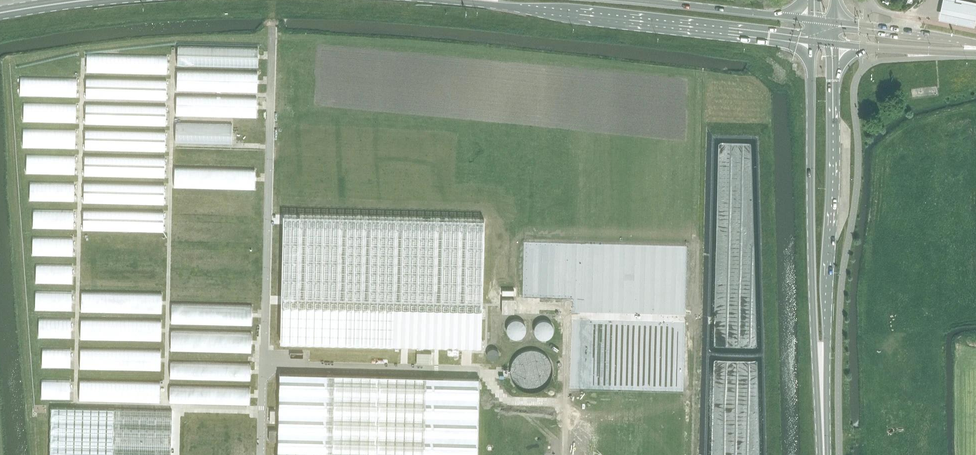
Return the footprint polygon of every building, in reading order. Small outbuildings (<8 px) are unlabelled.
[(968,0),(944,0),(940,18),(975,25),(975,24),(975,2),(968,0)] [(258,91),(259,46),(177,45),(176,67),(177,67),(176,90),(258,91)] [(169,73),(169,56),(86,54),(85,72),(135,73),(135,79),(86,77),(86,95),(166,97),(166,79),(152,79),(152,73),(169,73)] [(78,97),(79,79),(22,77),(21,95),(78,97)] [(176,122),(176,142),(235,143),(235,116),(258,117),(259,97),(176,95),(176,115),(230,116),(230,123),(176,122)] [(27,148),(27,174),(77,174),(77,155),(39,154),(39,148),(77,148),(77,125),(77,103),(24,103),(24,124),(23,148),(27,148)] [(165,122),(166,105),(88,103),(87,120),(165,122)] [(257,136),(256,121),(237,121),(238,137),(257,136)] [(86,130),(85,147),(166,149),(166,132),(86,130)] [(167,158),(85,155),(84,173),(167,176),(167,158)] [(256,188),(257,176),(252,176),(252,169),(176,166),(175,185),(256,188)] [(30,181),(30,201),(76,202),(76,183),(30,181)] [(166,183),(84,183),(84,201),(166,201),(166,183)] [(256,215),(256,195),(175,194),(174,214),(256,215)] [(33,209),(33,228),(75,229),(75,210),(33,209)] [(84,229),(167,230),(168,211),(84,210),(84,229)] [(402,344),(481,346),(483,295),(484,219),(362,216),(283,214),(280,341),(346,343),(402,344)] [(174,221),(174,240),(255,242),(256,223),(174,221)] [(74,256),(75,237),(33,236),(33,255),(74,256)] [(82,264),(82,282),(164,283),(164,257),(166,257),(166,237),(83,237),(83,257),(98,257),(97,264),(82,264)] [(254,267),(254,249),(174,250),(174,268),(254,267)] [(73,284),(73,264),(36,263),(35,283),(73,284)] [(255,296),(255,277),(174,276),(173,295),(255,296)] [(72,311),(72,291),(35,290),(35,310),(72,311)] [(81,309),(161,311),(161,294),(81,292),(81,309)] [(514,298),(502,298),(502,312),(514,312),(514,298)] [(172,323),(254,324),(254,304),(172,303),(172,323)] [(71,338),(72,318),(38,318),(38,338),(71,338)] [(80,337),(162,338),(162,320),(80,319),(80,337)] [(253,351),(254,332),(171,330),(171,349),(253,351)] [(71,368),(71,348),(41,348),(41,367),(71,368)] [(80,349),(79,367),(161,368),(161,350),(80,349)] [(551,374),(552,369),(551,365),(550,362),(549,359),(547,356),(545,354),(541,351),(536,349),(533,349),(529,349),(525,349),(521,351),(517,354),(514,357),(512,360),(511,364),(510,369),(510,372),(511,376),(513,380),(515,383),(518,386),(521,388),(525,389),(530,390),(534,390),(539,389),(542,387),(545,385),(548,381),(550,377),(551,374)] [(170,376),(252,379),(253,363),(171,361),(170,376)] [(278,454),(477,454),(479,378),(280,373),(278,454)] [(40,380),(40,398),(71,398),(70,379),(40,380)] [(162,382),(80,380),(80,399),(161,401),(162,382)] [(253,387),(170,386),(169,402),(253,402),(253,387)] [(173,410),(116,409),(107,408),(52,407),(50,454),(171,454),(173,410)]
